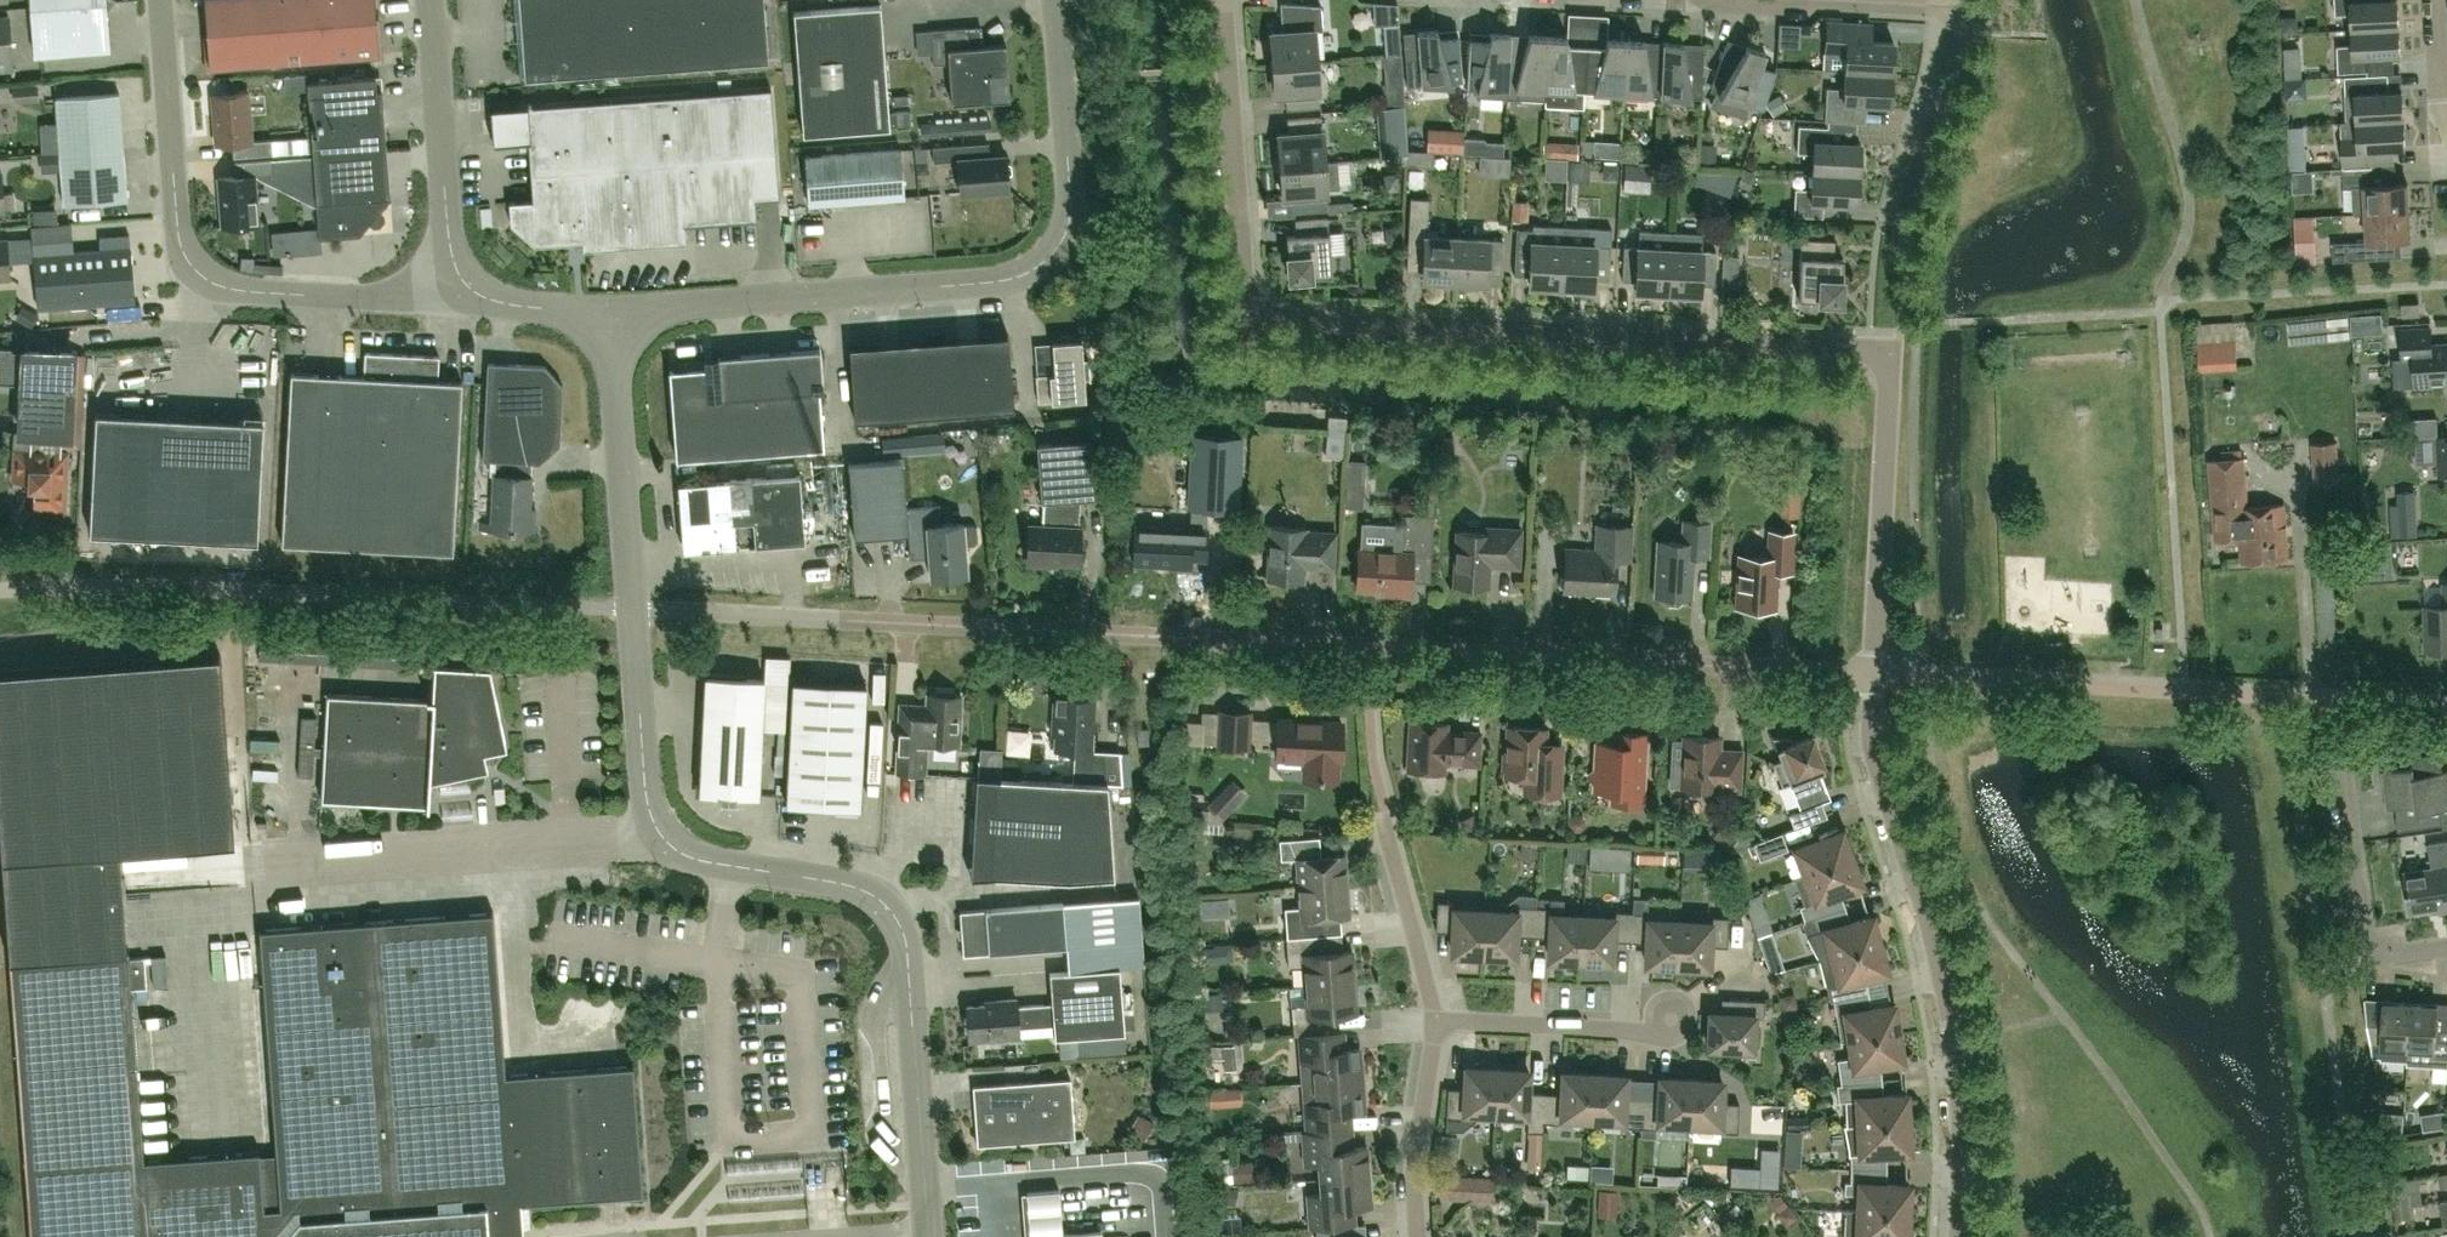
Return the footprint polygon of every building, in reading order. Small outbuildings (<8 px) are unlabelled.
[(115,0),(114,0),(32,6),(36,55),(109,49),(106,10),(115,0)] [(375,0),(205,0),(210,66),(380,53),(375,0)] [(525,78),(769,59),(764,0),(519,0),(525,78)] [(2400,26),(2398,0),(2368,0),(2364,0),(2335,0),(2336,14),(2352,14),(2353,29),(2400,26)] [(1317,60),(1315,30),(1323,30),(1321,2),(1280,2),(1282,31),(1271,32),(1273,54),(1272,54),(1273,64),(1317,60)] [(890,127),(896,126),(896,128),(911,126),(910,110),(895,111),(895,112),(889,112),(881,4),(794,11),(803,134),(890,127)] [(13,68),(9,15),(0,16),(0,69),(13,68)] [(1845,70),(1892,73),(1894,41),(1871,40),(1871,24),(1827,21),(1825,69),(1845,70)] [(1786,22),(1786,41),(1802,42),(1803,23),(1786,22)] [(1384,55),(1401,54),(1398,23),(1382,24),(1384,55)] [(917,54),(932,53),(933,64),(948,63),(951,102),(1009,98),(1005,43),(971,46),(970,26),(930,29),(930,30),(915,31),(917,54)] [(2400,26),(2353,29),(2354,44),(2338,45),(2339,72),(2368,71),(2367,56),(2401,54),(2400,26)] [(1440,36),(1438,30),(1403,33),(1408,86),(1454,83),(1452,79),(1462,78),(1459,35),(1440,36)] [(1507,98),(1510,41),(1510,34),(1490,33),(1489,39),(1470,38),(1467,86),(1476,86),(1476,97),(1507,98)] [(1528,41),(1510,41),(1507,98),(1545,100),(1548,36),(1529,35),(1528,41)] [(1568,37),(1548,36),(1545,100),(1545,107),(1584,109),(1584,92),(1587,45),(1569,44),(1568,37)] [(1605,45),(1587,45),(1584,92),(1623,94),(1626,40),(1607,39),(1605,45)] [(1645,41),(1626,40),(1623,94),(1661,96),(1664,49),(1646,48),(1645,41)] [(1664,42),(1664,49),(1661,96),(1693,97),(1702,97),(1702,93),(1704,51),(1685,50),(1684,43),(1664,42)] [(1743,52),(1726,45),(1712,86),(1721,90),(1711,106),(1742,117),(1746,103),(1762,108),(1776,70),(1774,69),(1774,71),(1761,66),(1766,52),(1747,46),(1743,52)] [(1287,109),(1320,106),(1317,60),(1273,64),(1273,73),(1274,73),(1276,95),(1286,94),(1287,109)] [(1890,105),(1892,73),(1845,70),(1844,88),(1827,87),(1825,120),(1857,122),(1858,103),(1890,105)] [(2385,88),(2385,73),(2345,75),(2347,120),(2341,121),(2342,122),(2405,118),(2403,90),(2389,91),(2385,88)] [(272,154),(313,151),(313,153),(387,147),(382,89),(376,90),(375,78),(308,83),(312,136),(271,139),(272,154)] [(685,241),(684,223),(756,218),(755,198),(779,196),(776,151),(774,151),(769,89),(492,110),(495,145),(518,143),(519,153),(530,152),(533,200),(509,202),(510,223),(535,244),(582,241),(583,249),(685,241)] [(60,151),(124,145),(120,92),(56,97),(60,151)] [(252,140),(249,92),(212,95),(216,143),(233,142),(234,156),(272,154),(271,139),(252,140)] [(1280,165),(1325,162),(1325,161),(1321,116),(1287,119),(1288,133),(1279,134),(1280,156),(1279,156),(1280,165)] [(2406,146),(2405,118),(2342,122),(2342,137),(2344,168),(2373,166),(2395,165),(2394,147),(2406,146)] [(1827,141),(1828,127),(1799,125),(1797,152),(1813,153),(1813,171),(1859,173),(1861,143),(1827,141)] [(2293,127),(2294,165),(2312,165),(2310,126),(2293,127)] [(1485,137),(1465,136),(1464,152),(1484,153),(1485,137)] [(1559,157),(1559,141),(1543,140),(1542,156),(1559,157)] [(958,160),(960,191),(1009,188),(1008,174),(1012,171),(1011,162),(1007,160),(1006,155),(968,158),(966,144),(933,146),(934,161),(958,160)] [(124,145),(60,151),(64,204),(128,199),(124,145)] [(275,178),(317,199),(320,238),(360,234),(391,198),(387,147),(313,153),(313,156),(273,159),(274,174),(275,178)] [(805,156),(807,180),(808,204),(905,196),(901,148),(805,156)] [(1407,165),(1432,166),(1433,151),(1408,150),(1407,165)] [(274,174),(273,159),(235,161),(236,176),(219,177),(223,225),(259,223),(255,175),(274,174)] [(1294,212),(1328,209),(1327,188),(1338,187),(1337,160),(1325,161),(1325,162),(1280,165),(1281,175),(1282,175),(1284,197),(1293,196),(1294,212)] [(1625,163),(1623,191),(1649,193),(1651,165),(1625,163)] [(1745,166),(1737,188),(1754,195),(1763,173),(1745,166)] [(2367,213),(2409,210),(2408,183),(2374,184),(2373,166),(2344,168),(2345,186),(2353,186),(2354,213),(2367,213)] [(1858,204),(1859,173),(1813,171),(1812,189),(1795,188),(1794,215),(1823,217),(1824,202),(1858,204)] [(1455,282),(1457,237),(1427,236),(1429,198),(1411,198),(1407,269),(1424,270),(1423,279),(1445,280),(1445,281),(1455,282)] [(1528,200),(1512,200),(1512,219),(1527,220),(1528,200)] [(2333,242),(2334,260),(2378,258),(2377,240),(2411,238),(2409,210),(2367,213),(2368,240),(2333,242)] [(1289,278),(1332,274),(1328,217),(1295,220),(1296,234),(1287,235),(1288,255),(1289,278)] [(1552,286),(1552,287),(1561,288),(1565,226),(1533,224),(1533,229),(1517,228),(1514,274),(1530,275),(1530,285),(1552,286)] [(1565,226),(1561,288),(1571,288),(1571,287),(1593,288),(1593,279),(1609,279),(1612,228),(1565,226)] [(1659,291),(1658,292),(1668,293),(1671,231),(1640,230),(1639,247),(1624,246),(1622,280),(1637,281),(1636,290),(1659,291)] [(1668,293),(1677,294),(1677,292),(1699,294),(1700,284),(1714,285),(1716,251),(1702,250),(1703,233),(1671,231),(1668,293)] [(1503,240),(1457,237),(1455,282),(1464,282),(1464,281),(1486,282),(1487,273),(1501,274),(1503,240)] [(1834,258),(1835,240),(1802,238),(1799,299),(1842,301),(1843,279),(1842,279),(1843,258),(1834,258)] [(0,240),(0,279),(11,278),(8,239),(0,240)] [(131,247),(35,255),(39,308),(135,300),(131,247)] [(1799,252),(1788,251),(1787,286),(1798,287),(1799,252)] [(1723,255),(1722,285),(1737,286),(1739,255),(1723,255)] [(2419,302),(2402,303),(2403,316),(2420,315),(2419,302)] [(2402,329),(2404,359),(2414,359),(2416,384),(2446,383),(2446,344),(2432,344),(2431,328),(2402,329)] [(850,346),(855,419),(855,420),(1014,408),(1009,334),(850,346)] [(1082,339),(1079,340),(1077,338),(1075,336),(1071,335),(1067,334),(1063,334),(1060,336),(1057,337),(1055,340),(1054,341),(1053,341),(1055,373),(1036,374),(1038,401),(1086,398),(1085,379),(1091,379),(1090,358),(1083,358),(1082,339)] [(2198,342),(2199,371),(2238,369),(2235,340),(2198,342)] [(24,382),(22,430),(22,432),(32,432),(31,449),(16,448),(14,480),(30,481),(30,486),(35,487),(34,512),(11,511),(10,529),(65,532),(69,451),(61,451),(62,445),(63,434),(70,434),(74,352),(26,350),(26,351),(12,350),(12,347),(0,346),(0,380),(24,382)] [(670,369),(677,458),(824,447),(820,389),(823,389),(820,348),(675,359),(672,363),(673,369),(670,369)] [(172,350),(143,353),(144,367),(173,364),(172,350)] [(283,543),(453,552),(463,381),(439,380),(440,355),(366,352),(364,376),(292,372),(283,543)] [(492,523),(480,522),(479,528),(535,531),(536,509),(531,508),(532,476),(532,461),(540,462),(560,443),(563,385),(545,365),(488,362),(483,459),(496,459),(495,474),(494,474),(492,523)] [(96,413),(90,533),(258,541),(264,421),(96,413)] [(1152,449),(1171,450),(1171,433),(1154,431),(1152,449)] [(939,451),(938,433),(882,437),(883,456),(939,451)] [(1191,528),(1136,525),(1134,561),(1170,563),(1170,565),(1191,566),(1191,557),(1207,558),(1208,529),(1206,529),(1207,508),(1239,510),(1243,438),(1194,435),(1190,508),(1192,508),(1191,528)] [(2438,436),(2438,438),(2417,439),(2418,462),(2439,462),(2439,475),(2446,475),(2446,436),(2438,436)] [(1028,530),(1027,550),(1029,550),(1028,563),(1057,565),(1057,560),(1078,561),(1080,527),(1078,527),(1079,499),(1097,498),(1093,439),(1037,444),(1041,502),(1047,501),(1045,525),(1030,525),(1030,530),(1028,530)] [(2340,481),(2337,441),(2312,443),(2315,483),(2340,481)] [(2215,540),(2240,538),(2241,563),(2289,559),(2284,504),(2248,507),(2244,457),(2242,457),(2242,449),(2221,451),(2222,459),(2209,460),(2215,540)] [(968,573),(965,545),(974,544),(978,540),(977,527),(973,524),(964,525),(964,522),(942,524),(940,504),(907,507),(903,458),(848,462),(854,537),(909,533),(910,558),(930,556),(931,576),(968,573)] [(805,540),(800,473),(679,482),(684,550),(805,540)] [(2401,535),(2417,534),(2416,513),(2400,513),(2401,535)] [(1402,552),(1359,549),(1357,588),(1390,590),(1390,593),(1411,595),(1413,554),(1432,555),(1434,516),(1404,514),(1402,552)] [(1654,595),(1663,596),(1663,600),(1667,605),(1677,605),(1683,600),(1683,597),(1692,597),(1695,555),(1709,556),(1711,522),(1683,521),(1682,542),(1657,540),(1654,595)] [(1566,547),(1563,590),(1615,593),(1617,559),(1631,560),(1632,526),(1597,524),(1595,549),(1566,547)] [(1271,525),(1268,578),(1303,580),(1304,566),(1334,567),(1336,532),(1306,530),(1306,528),(1271,525)] [(1454,583),(1488,585),(1489,568),(1494,565),(1519,566),(1521,529),(1487,527),(1486,533),(1457,531),(1454,583)] [(1740,556),(1737,606),(1774,608),(1776,570),(1791,572),(1793,533),(1770,532),(1769,558),(1740,556)] [(2426,605),(2427,650),(2446,650),(2446,583),(2445,583),(2445,605),(2426,605)] [(0,671),(0,817),(11,959),(129,950),(121,849),(234,841),(220,655),(0,671)] [(431,779),(484,768),(488,767),(485,750),(507,746),(490,665),(435,662),(433,697),(428,697),(427,698),(327,692),(324,747),(324,755),(321,799),(429,805),(431,779)] [(701,676),(695,791),(759,794),(765,679),(701,676)] [(794,680),(788,780),(787,804),(860,808),(866,684),(794,680)] [(928,706),(901,704),(898,772),(926,773),(927,742),(960,744),(962,695),(956,695),(953,690),(938,689),(935,694),(928,693),(928,706)] [(1119,751),(1093,750),(1096,697),(1057,695),(1054,748),(1075,749),(1073,781),(1108,785),(1121,785),(1119,751)] [(1219,745),(1248,747),(1250,712),(1221,711),(1219,745)] [(313,754),(324,755),(324,747),(314,747),(315,717),(301,716),(298,761),(298,776),(312,776),(313,754)] [(1277,757),(1306,758),(1305,778),(1336,779),(1337,760),(1340,760),(1342,722),(1279,719),(1277,757)] [(1479,764),(1481,732),(1458,730),(1458,733),(1446,733),(1447,723),(1411,721),(1408,769),(1444,771),(1445,763),(1479,764)] [(1734,746),(1746,747),(1748,723),(1736,721),(1734,746)] [(1563,743),(1545,742),(1546,728),(1508,726),(1507,753),(1503,755),(1502,767),(1506,769),(1506,775),(1525,776),(1525,793),(1560,795),(1563,743)] [(1138,744),(1149,743),(1148,727),(1137,728),(1138,744)] [(1642,804),(1646,733),(1616,732),(1615,743),(1597,742),(1594,769),(1588,775),(1595,782),(1594,790),(1612,791),(1612,802),(1642,804)] [(1795,828),(1827,815),(1822,801),(1825,800),(1822,792),(1828,790),(1820,771),(1825,769),(1812,734),(1793,741),(1792,737),(1773,736),(1782,759),(1775,761),(1784,785),(1791,782),(1801,809),(1789,813),(1795,828)] [(1671,785),(1681,786),(1740,790),(1742,751),(1719,750),(1720,737),(1684,735),(1683,742),(1674,742),(1671,785)] [(2415,775),(2414,766),(2383,771),(2388,808),(2395,807),(2398,830),(2443,824),(2444,829),(2446,828),(2446,771),(2415,775)] [(970,877),(995,875),(1070,879),(1115,876),(1108,785),(1073,781),(976,776),(972,843),(970,877)] [(1211,796),(1221,815),(1253,797),(1243,778),(1211,796)] [(1795,849),(1805,875),(1852,857),(1837,827),(1819,836),(1820,839),(1795,849)] [(1788,849),(1782,833),(1782,832),(1753,843),(1760,860),(1788,849)] [(1751,842),(1740,834),(1727,850),(1728,852),(1751,842)] [(1297,858),(1299,888),(1347,884),(1345,854),(1321,855),(1320,836),(1280,839),(1281,859),(1297,858)] [(2427,844),(2430,867),(2404,871),(2410,912),(2438,908),(2439,911),(2446,910),(2446,841),(2427,844)] [(1644,863),(1667,863),(1667,848),(1644,848),(1644,863)] [(1800,906),(1804,920),(1841,908),(1836,894),(1860,885),(1852,857),(1805,875),(1815,900),(1800,906)] [(1285,907),(1287,937),(1319,935),(1321,935),(1319,917),(1350,914),(1347,884),(1299,888),(1300,906),(1285,907)] [(1508,955),(1515,956),(1516,935),(1533,936),(1536,897),(1536,894),(1519,894),(1505,904),(1505,911),(1486,911),(1484,955),(1508,957),(1508,955)] [(1551,937),(1550,958),(1557,958),(1557,959),(1581,960),(1583,916),(1563,915),(1564,899),(1536,897),(1533,936),(1551,937)] [(1632,912),(1630,941),(1647,942),(1646,963),(1653,963),(1653,964),(1678,966),(1680,921),(1647,919),(1649,898),(1634,897),(1633,912),(1632,912)] [(1454,931),(1453,952),(1460,953),(1460,954),(1484,955),(1486,911),(1453,909),(1454,902),(1438,901),(1436,930),(1454,931)] [(958,938),(962,937),(963,955),(1067,947),(1064,902),(960,910),(961,928),(957,929),(958,938)] [(1804,920),(1802,921),(1806,934),(1819,959),(1880,943),(1870,917),(1845,923),(1841,908),(1804,920)] [(31,1236),(524,1236),(521,1203),(644,1194),(634,1064),(506,1074),(494,911),(352,922),(351,915),(329,917),(330,923),(259,929),(276,1153),(260,1154),(260,1150),(144,1159),(132,988),(129,958),(129,950),(11,959),(31,1236)] [(1616,917),(1583,916),(1581,960),(1605,962),(1605,961),(1612,961),(1613,940),(1630,941),(1632,912),(1616,911),(1616,917)] [(1701,966),(1709,966),(1710,945),(1728,946),(1729,917),(1713,916),(1713,923),(1680,921),(1678,966),(1701,967),(1701,966)] [(1305,985),(1355,981),(1352,949),(1320,952),(1319,935),(1287,937),(1287,938),(1289,965),(1304,964),(1305,985)] [(1833,999),(1863,993),(1860,978),(1885,972),(1880,943),(1819,959),(1830,1000),(1833,999)] [(144,956),(129,958),(132,988),(146,988),(144,956)] [(1077,1036),(1125,1032),(1121,982),(1120,966),(1050,972),(1051,987),(1052,1002),(1017,1005),(1017,998),(997,1000),(997,1003),(967,1005),(970,1039),(1020,1035),(1019,1027),(1054,1024),(1055,1038),(1077,1036)] [(1357,1012),(1355,981),(1305,985),(1307,1005),(1292,1006),(1294,1034),(1326,1032),(1325,1015),(1357,1012)] [(1867,1008),(1863,993),(1833,999),(1836,1013),(1840,1041),(1849,1039),(1849,1040),(1899,1032),(1892,1004),(1867,1008)] [(2408,1064),(2412,1003),(2391,1001),(2391,999),(2365,998),(2373,1055),(2381,1056),(2381,1058),(2407,1060),(2407,1064),(2408,1064)] [(1728,1014),(1711,1013),(1710,1020),(1709,1020),(1708,1040),(1709,1040),(1709,1046),(1753,1048),(1754,1016),(1764,1017),(1765,1000),(1729,999),(1728,1014)] [(2432,1002),(2432,1004),(2412,1003),(2408,1064),(2446,1066),(2446,1003),(2432,1002)] [(1345,1030),(1329,1032),(1301,1034),(1304,1082),(1362,1078),(1360,1047),(1347,1048),(1345,1030)] [(1899,1032),(1849,1040),(1852,1056),(1837,1059),(1841,1083),(1837,1084),(1877,1080),(1875,1065),(1901,1061),(1899,1032)] [(1078,1055),(1126,1052),(1125,1033),(1077,1036),(1078,1055)] [(1467,1067),(1466,1088),(1448,1088),(1446,1129),(1462,1129),(1476,1118),(1477,1112),(1495,1113),(1498,1068),(1474,1066),(1474,1068),(1467,1067)] [(1528,1131),(1543,1131),(1545,1093),(1528,1092),(1529,1070),(1522,1070),(1522,1069),(1498,1068),(1495,1113),(1528,1114),(1528,1131)] [(1560,1116),(1592,1118),(1595,1073),(1571,1072),(1571,1073),(1564,1072),(1563,1094),(1545,1093),(1543,1131),(1543,1132),(1544,1122),(1559,1123),(1560,1116)] [(1619,1074),(1595,1073),(1592,1118),(1625,1119),(1625,1126),(1641,1127),(1643,1087),(1636,1087),(1626,1082),(1626,1076),(1619,1075),(1619,1074)] [(1657,1121),(1690,1123),(1692,1078),(1668,1077),(1668,1078),(1661,1077),(1660,1084),(1649,1087),(1643,1087),(1641,1127),(1640,1135),(1655,1136),(1655,1128),(1656,1128),(1657,1121)] [(1071,1078),(973,1085),(975,1110),(978,1145),(1064,1138),(1075,1137),(1071,1078)] [(1364,1109),(1362,1078),(1304,1082),(1307,1130),(1350,1127),(1349,1110),(1364,1109)] [(1738,1132),(1739,1103),(1721,1102),(1723,1081),(1716,1080),(1716,1079),(1692,1078),(1690,1123),(1722,1125),(1722,1131),(1738,1132)] [(1877,1080),(1837,1084),(1839,1100),(1846,1100),(1847,1124),(1847,1126),(1909,1122),(1904,1094),(1879,1095),(1877,1080)] [(1247,1087),(1215,1089),(1216,1107),(1248,1105),(1247,1087)] [(1909,1122),(1847,1126),(1847,1124),(1844,1124),(1848,1147),(1849,1154),(1850,1154),(1851,1168),(1882,1168),(1882,1152),(1907,1151),(1909,1122)] [(1369,1174),(1367,1145),(1352,1147),(1350,1127),(1307,1130),(1303,1131),(1305,1164),(1320,1163),(1321,1178),(1369,1174)] [(1859,1194),(1858,1209),(1858,1210),(1909,1213),(1907,1185),(1882,1183),(1882,1168),(1851,1168),(1850,1181),(1845,1181),(1844,1193),(1859,1194)] [(1371,1203),(1369,1174),(1321,1178),(1322,1193),(1307,1194),(1310,1227),(1316,1227),(1358,1224),(1356,1204),(1371,1203)] [(1472,1175),(1470,1199),(1492,1200),(1493,1176),(1472,1175)] [(1125,1203),(1127,1232),(1145,1231),(1141,1183),(1119,1185),(1121,1203),(1125,1203)] [(1102,1230),(1063,1233),(1060,1189),(1027,1192),(1031,1236),(1102,1236),(1102,1230)] [(1618,1190),(1599,1189),(1597,1215),(1616,1216),(1618,1190)] [(2400,1206),(2414,1204),(2412,1191),(2399,1193),(2400,1206)] [(2414,1204),(2400,1206),(2402,1218),(2415,1216),(2414,1204)] [(1858,1210),(1858,1209),(1846,1209),(1845,1236),(1905,1236),(1909,1213),(1858,1210)] [(1357,1224),(1358,1224),(1316,1227),(1317,1236),(1358,1236),(1357,1224)]
